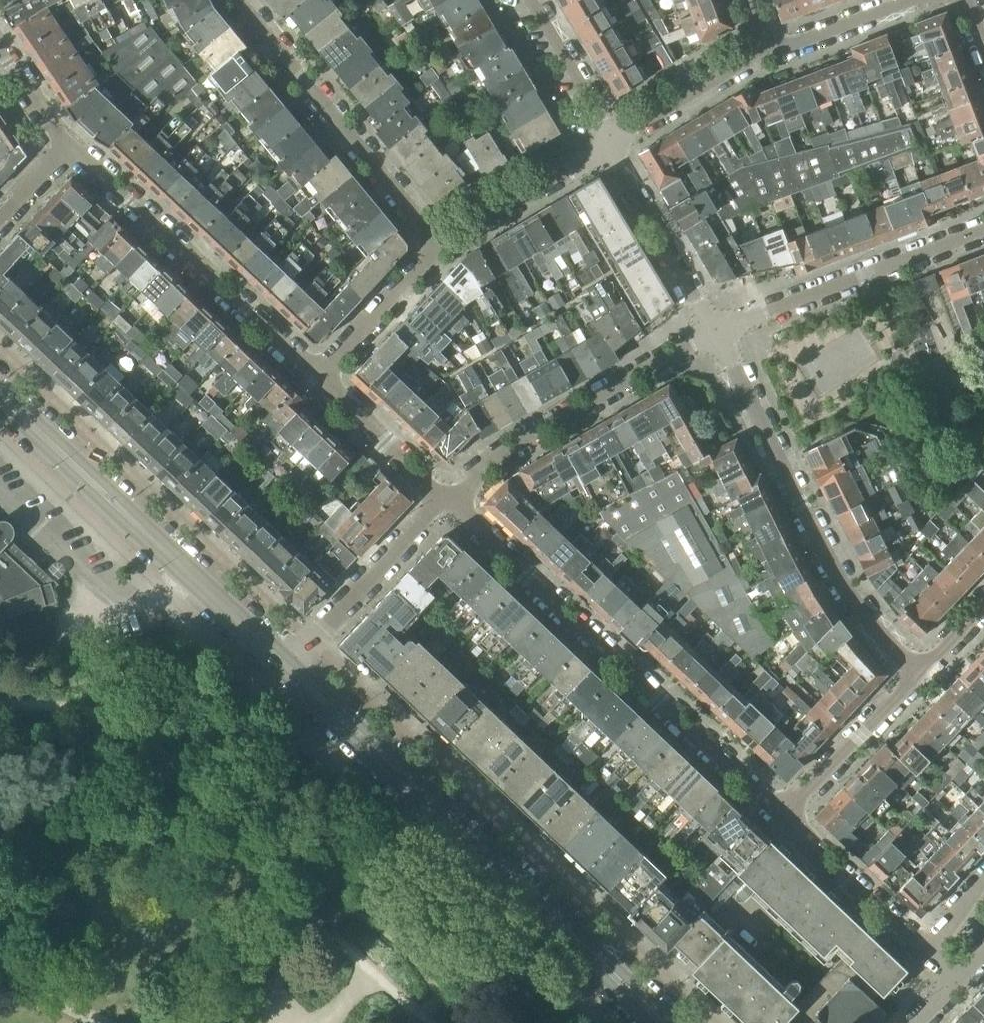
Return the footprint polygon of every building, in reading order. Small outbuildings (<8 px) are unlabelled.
[(72,7),(74,6),(71,0),(21,0),(4,9),(3,13),(3,14),(12,27),(45,4),(46,6),(57,0),(61,10),(64,8),(70,5),(72,7)] [(95,12),(89,0),(71,0),(74,6),(72,7),(74,11),(80,20),(89,15),(97,31),(104,28),(95,12)] [(104,28),(106,27),(107,27),(115,23),(106,6),(106,7),(102,0),(89,0),(95,12),(104,28)] [(133,0),(122,0),(129,15),(135,12),(138,10),(133,0)] [(138,10),(144,7),(141,0),(133,0),(138,10)] [(146,10),(151,7),(148,0),(141,0),(144,7),(146,10)] [(197,52),(228,26),(213,9),(211,5),(209,0),(165,0),(164,1),(168,9),(172,7),(179,22),(182,20),(188,29),(185,31),(195,43),(191,45),(197,52)] [(304,0),(269,0),(283,17),(304,0)] [(304,31),(335,6),(331,0),(328,0),(326,1),(325,0),(304,0),(283,17),(292,28),(298,23),(304,31)] [(386,5),(383,0),(380,0),(372,6),(377,12),(386,5)] [(387,7),(392,14),(402,8),(398,0),(397,0),(396,1),(387,7)] [(424,12),(434,6),(445,0),(417,0),(424,12)] [(450,25),(481,8),(476,0),(445,0),(434,6),(439,14),(442,12),(450,25)] [(571,26),(601,8),(596,0),(573,0),(562,6),(567,14),(565,17),(571,26)] [(625,17),(640,8),(636,0),(634,0),(622,6),(621,9),(625,17)] [(682,28),(726,11),(722,0),(708,0),(688,8),(691,15),(679,20),(682,28)] [(796,0),(773,0),(781,21),(783,20),(786,21),(792,19),(793,16),(801,14),(796,0)] [(801,14),(809,10),(812,12),(818,9),(819,7),(820,6),(818,0),(796,0),(801,14)] [(651,3),(643,6),(652,21),(661,18),(654,7),(653,7),(651,3)] [(12,27),(24,45),(54,24),(47,13),(50,11),(46,6),(45,4),(12,27)] [(64,8),(68,14),(74,11),(72,7),(70,5),(64,8)] [(304,31),(320,50),(347,27),(338,16),(341,13),(335,6),(304,31)] [(151,7),(146,10),(152,21),(157,19),(151,7)] [(454,40),(459,48),(493,28),(481,8),(450,25),(458,38),(454,40)] [(579,35),(584,42),(611,25),(601,8),(571,26),(576,35),(579,35)] [(640,8),(625,17),(630,24),(632,25),(645,17),(640,8)] [(74,11),(68,14),(78,28),(83,24),(80,20),(74,11)] [(726,11),(682,28),(661,35),(666,44),(687,35),(697,31),(701,42),(719,35),(718,33),(732,27),(726,11)] [(892,52),(910,45),(951,30),(945,12),(915,24),(919,34),(899,41),(896,31),(885,35),(892,52)] [(412,22),(404,28),(410,37),(418,31),(412,22)] [(24,45),(39,66),(72,44),(66,36),(63,38),(54,24),(24,45)] [(129,30),(132,36),(142,31),(147,28),(145,24),(139,27),(139,25),(132,28),(129,30)] [(587,53),(592,62),(622,43),(611,25),(584,42),(588,50),(587,53)] [(104,144),(108,148),(152,101),(156,96),(165,88),(178,100),(184,94),(191,87),(197,83),(150,26),(147,28),(142,31),(132,36),(120,42),(116,44),(112,46),(101,52),(116,73),(107,78),(66,106),(75,120),(77,119),(95,136),(94,138),(104,144)] [(209,73),(210,74),(244,46),(228,26),(197,52),(203,60),(207,57),(215,68),(209,73)] [(106,27),(104,28),(97,31),(103,41),(111,37),(106,27)] [(320,50),(335,68),(366,43),(360,36),(357,38),(347,27),(320,50)] [(454,51),(468,73),(509,48),(502,35),(498,37),(493,28),(459,48),(454,51)] [(116,44),(120,42),(132,36),(129,30),(114,39),(113,39),(116,44)] [(951,30),(910,45),(913,53),(925,49),(928,58),(958,47),(951,30)] [(395,40),(400,46),(410,38),(405,32),(395,40)] [(39,66),(53,88),(83,67),(74,55),(94,42),(88,33),(72,44),(39,66)] [(647,53),(652,50),(661,44),(656,35),(641,43),(647,53)] [(868,42),(889,95),(894,110),(901,107),(891,81),(901,77),(899,70),(892,52),(885,35),(868,42)] [(410,38),(400,46),(405,52),(415,44),(410,38)] [(425,41),(417,45),(423,56),(431,51),(425,41)] [(852,48),(867,87),(875,83),(876,85),(881,98),(889,95),(868,42),(852,48)] [(335,68),(350,87),(378,64),(368,53),(372,50),(366,43),(335,68)] [(601,71),(605,78),(633,61),(622,43),(592,62),(598,71),(601,71)] [(661,44),(652,50),(658,59),(651,63),(656,72),(663,68),(663,69),(673,63),(661,44)] [(216,87),(222,95),(253,69),(238,52),(245,46),(244,46),(210,74),(219,85),(216,87)] [(958,47),(928,58),(932,68),(920,72),(923,80),(965,64),(958,47)] [(480,76),(487,87),(521,67),(509,48),(468,73),(472,80),(480,76)] [(839,63),(857,112),(865,109),(857,90),(867,87),(852,48),(851,48),(854,54),(847,57),(846,60),(839,63)] [(633,61),(605,78),(610,85),(608,88),(612,95),(615,95),(616,96),(644,80),(633,61)] [(434,69),(440,78),(448,72),(442,63),(434,69)] [(822,70),(833,99),(842,96),(850,115),(857,112),(839,63),(831,66),(829,64),(824,66),(823,69),(822,70)] [(350,87),(366,105),(396,80),(390,73),(387,76),(378,64),(350,87)] [(965,64),(923,80),(926,87),(938,83),(941,92),(971,81),(965,64)] [(901,77),(905,86),(914,83),(908,66),(899,70),(901,77)] [(53,88),(66,106),(107,78),(102,71),(91,79),(83,67),(53,88)] [(495,94),(503,106),(534,88),(521,67),(487,87),(492,96),(495,94)] [(805,76),(821,117),(824,126),(832,123),(824,103),(833,99),(822,70),(821,70),(819,68),(814,69),(813,73),(805,76)] [(236,105),(240,110),(268,87),(253,69),(222,95),(227,100),(223,103),(229,111),(236,105)] [(425,77),(430,84),(438,78),(433,71),(425,77)] [(788,82),(800,112),(809,108),(813,120),(821,117),(805,76),(798,78),(795,76),(791,78),(790,81),(788,82)] [(438,78),(430,84),(434,90),(435,90),(444,103),(453,97),(445,87),(443,84),(442,84),(438,78)] [(366,118),(375,129),(403,107),(409,101),(399,90),(402,87),(396,80),(366,105),(372,113),(366,118)] [(772,88),(788,130),(795,127),(791,115),(800,112),(788,82),(785,80),(780,82),(780,85),(772,88)] [(971,81),(941,92),(945,102),(928,107),(932,116),(948,109),(978,98),(971,81)] [(197,95),(198,96),(206,89),(199,82),(197,83),(191,87),(197,95)] [(904,87),(907,94),(919,90),(917,82),(914,83),(905,86),(904,87)] [(766,125),(767,124),(754,92),(751,86),(732,97),(757,139),(764,135),(755,120),(760,118),(763,116),(766,125)] [(191,87),(184,94),(196,109),(204,103),(198,96),(197,95),(191,87)] [(247,125),(253,132),(283,106),(268,87),(240,110),(250,122),(247,125)] [(505,122),(510,130),(544,110),(535,95),(532,90),(534,89),(534,88),(503,106),(501,108),(509,120),(505,122)] [(779,157),(796,152),(791,139),(788,130),(772,88),(765,91),(762,89),(754,92),(767,124),(776,121),(780,133),(781,132),(783,139),(773,143),(779,157)] [(143,138),(138,133),(148,124),(147,122),(152,117),(153,118),(165,105),(156,96),(152,101),(108,148),(121,161),(143,138)] [(732,97),(718,106),(734,133),(741,128),(748,139),(751,145),(758,141),(757,139),(732,97)] [(978,98),(948,109),(951,119),(936,124),(938,132),(983,115),(978,98)] [(375,129),(390,147),(421,122),(415,115),(418,112),(409,101),(403,107),(375,129)] [(219,110),(213,103),(208,108),(214,115),(219,110)] [(262,136),(271,148),(299,125),(283,106),(253,132),(258,139),(262,136)] [(718,106),(702,115),(735,170),(742,166),(752,163),(748,156),(746,154),(738,159),(725,138),(734,133),(718,106)] [(544,110),(510,130),(515,138),(519,136),(527,150),(557,132),(544,110)] [(134,172),(147,185),(178,152),(173,147),(200,119),(193,112),(183,122),(182,121),(134,172)] [(121,161),(134,172),(182,121),(175,114),(165,126),(158,133),(159,133),(149,143),(143,138),(121,161)] [(702,115),(687,124),(703,151),(711,146),(721,163),(722,162),(728,174),(735,170),(702,115)] [(970,141),(983,135),(983,115),(938,132),(941,139),(957,134),(961,144),(970,141)] [(882,123),(884,129),(899,125),(897,117),(881,122),(882,123)] [(441,127),(450,138),(458,132),(449,121),(441,127)] [(911,123),(917,140),(923,138),(917,121),(911,123)] [(222,126),(225,129),(230,135),(234,131),(227,122),(222,126)] [(390,147),(405,166),(433,143),(423,132),(426,129),(421,122),(390,147)] [(670,208),(682,228),(715,208),(722,219),(730,216),(771,201),(790,194),(797,191),(802,190),(810,187),(816,184),(829,180),(849,173),(869,165),(888,158),(908,151),(919,147),(917,140),(911,123),(910,123),(910,122),(899,125),(884,129),(865,134),(848,139),(831,143),(814,148),(804,150),(796,152),(779,157),(769,159),(752,163),(742,166),(735,170),(728,174),(712,183),(705,187),(698,192),(690,196),(670,208)] [(875,123),(863,127),(865,134),(884,129),(882,123),(876,125),(875,123)] [(468,149),(473,155),(481,170),(484,175),(506,162),(497,146),(493,140),(488,132),(483,124),(470,131),(473,136),(464,141),(464,142),(468,149)] [(687,124),(672,133),(705,187),(712,183),(695,156),(703,151),(687,124)] [(277,162),(283,169),(314,143),(299,125),(271,148),(280,159),(277,162)] [(19,145),(7,127),(0,131),(0,157),(19,145)] [(849,132),(846,133),(848,139),(865,134),(863,127),(849,132)] [(488,132),(493,140),(500,136),(495,128),(488,132),(488,131),(488,132)] [(845,128),(828,134),(831,143),(848,139),(846,133),(845,128)] [(831,143),(828,134),(827,132),(810,138),(814,148),(831,143)] [(672,133),(658,142),(674,169),(682,164),(698,192),(705,187),(672,133)] [(458,134),(450,140),(456,148),(464,142),(464,141),(458,134)] [(977,160),(979,159),(983,174),(983,135),(970,141),(977,160)] [(917,140),(919,147),(921,151),(927,148),(923,138),(917,140)] [(497,146),(506,162),(514,157),(504,142),(497,146)] [(638,153),(670,208),(690,196),(674,169),(658,142),(638,153)] [(761,148),(761,149),(764,153),(769,159),(779,157),(773,143),(773,142),(761,148)] [(295,190),(301,185),(336,156),(335,156),(329,161),(314,143),(283,169),(290,177),(286,180),(295,190)] [(405,166),(421,184),(451,159),(445,152),(442,155),(433,143),(405,166)] [(147,185),(160,197),(203,151),(196,144),(184,157),(185,157),(184,158),(178,152),(147,185)] [(26,156),(19,145),(0,157),(0,183),(26,156)] [(919,147),(908,151),(912,162),(923,158),(921,151),(919,147)] [(473,155),(468,149),(461,153),(465,160),(473,155)] [(764,153),(761,149),(748,156),(752,163),(769,159),(764,153)] [(160,197),(173,209),(204,176),(198,170),(199,169),(210,157),(203,151),(160,197)] [(908,151),(888,158),(891,166),(894,173),(913,165),(912,162),(908,151)] [(249,169),(254,165),(253,163),(247,156),(242,161),(249,169)] [(309,211),(320,201),(351,175),(336,156),(301,185),(302,185),(300,187),(307,196),(293,208),(302,217),(302,216),(309,211)] [(888,158),(869,165),(871,173),(891,166),(888,158)] [(253,163),(254,165),(260,172),(265,168),(258,159),(253,163)] [(451,159),(421,184),(437,204),(450,193),(451,195),(465,183),(454,169),(457,166),(451,159)] [(977,160),(959,167),(970,197),(972,197),(975,199),(981,197),(981,193),(983,192),(983,174),(979,159),(977,160)] [(869,165),(849,173),(852,180),(871,173),(869,165)] [(173,209),(186,221),(229,175),(227,173),(229,171),(225,167),(210,181),(204,176),(173,209)] [(959,167),(939,174),(950,205),(959,202),(962,204),(968,202),(969,198),(970,197),(959,167)] [(186,221),(198,234),(220,211),(214,204),(223,194),(224,194),(236,182),(240,185),(246,178),(236,168),(229,175),(186,221)] [(852,180),(849,173),(829,180),(832,187),(852,180)] [(939,174),(919,182),(934,222),(935,222),(933,215),(941,212),(942,208),(950,205),(939,174)] [(329,205),(338,217),(366,193),(351,175),(320,201),(326,208),(329,205)] [(598,177),(566,196),(576,212),(608,193),(598,177)] [(70,179),(57,192),(97,231),(111,217),(94,201),(70,179)] [(816,184),(810,187),(812,194),(832,187),(829,180),(816,184)] [(900,189),(903,197),(915,229),(934,222),(919,182),(900,189)] [(248,193),(255,200),(263,191),(257,184),(248,193)] [(812,194),(810,187),(802,190),(807,202),(814,199),(812,194)] [(57,192),(45,206),(68,228),(75,220),(92,236),(97,231),(57,192)] [(198,234),(211,246),(255,200),(248,193),(236,206),(236,207),(227,217),(220,211),(198,234)] [(344,231),(350,238),(381,212),(366,193),(338,217),(347,228),(344,231)] [(617,209),(608,193),(576,212),(583,224),(584,223),(586,227),(617,209)] [(795,206),(790,194),(771,201),(773,207),(775,212),(795,206)] [(566,196),(551,205),(578,250),(588,267),(589,267),(596,262),(599,261),(593,249),(589,252),(575,229),(583,224),(576,212),(566,196)] [(903,197),(883,205),(895,236),(915,229),(903,197)] [(224,258),(238,271),(269,238),(287,217),(294,210),(282,198),(274,206),(280,212),(275,218),(274,218),(262,231),(253,241),(246,235),(224,258)] [(211,246),(224,258),(246,235),(256,225),(249,219),(261,206),(255,200),(211,246)] [(551,205),(536,214),(553,242),(561,237),(571,254),(578,250),(551,205)] [(883,205),(864,212),(876,244),(895,236),(883,205)] [(45,206),(32,219),(64,250),(73,257),(78,251),(74,247),(73,247),(60,236),(68,228),(45,206)] [(715,208),(682,228),(714,281),(754,272),(722,219),(715,208)] [(626,224),(617,209),(586,227),(595,243),(626,224)] [(309,211),(302,216),(309,224),(316,218),(309,211)] [(359,243),(369,254),(397,231),(381,212),(350,238),(356,245),(359,243)] [(864,212),(844,220),(856,251),(876,244),(864,212)] [(522,223),(549,270),(556,280),(562,277),(557,266),(552,258),(545,246),(553,242),(536,214),(522,223)] [(730,216),(722,219),(754,272),(757,275),(763,273),(765,270),(773,268),(761,235),(742,243),(730,216)] [(78,251),(73,257),(68,263),(74,269),(79,263),(95,246),(102,253),(124,229),(111,217),(97,231),(92,236),(78,251)] [(238,271),(250,282),(272,260),(265,254),(295,223),(287,217),(269,238),(238,271)] [(32,219),(19,233),(37,250),(42,255),(50,247),(58,255),(64,250),(32,219)] [(844,220),(825,227),(836,259),(856,251),(844,220)] [(522,223),(507,232),(523,260),(531,255),(537,264),(536,264),(542,274),(549,270),(522,223)] [(635,240),(626,224),(595,243),(604,258),(635,240)] [(782,228),(781,228),(798,273),(817,266),(806,234),(802,225),(783,232),(782,228)] [(825,227),(806,234),(817,266),(836,259),(825,227)] [(318,233),(319,234),(327,242),(332,236),(322,228),(318,233)] [(781,228),(761,235),(773,268),(783,266),(786,268),(795,266),(797,273),(798,273),(781,228)] [(124,229),(102,253),(93,262),(106,274),(115,265),(137,242),(124,229)] [(371,257),(349,281),(364,294),(407,248),(407,244),(407,243),(397,231),(369,254),(371,257)] [(507,232),(492,240),(526,297),(533,293),(516,264),(523,260),(507,232)] [(19,233),(2,250),(20,268),(29,258),(37,250),(19,233)] [(250,282),(263,295),(294,261),(306,249),(311,243),(307,239),(305,237),(278,266),(272,260),(250,282)] [(492,240),(477,249),(494,277),(502,272),(509,284),(519,301),(526,297),(492,240)] [(645,255),(635,240),(604,258),(614,274),(645,255)] [(137,242),(115,265),(122,272),(114,281),(119,286),(120,286),(150,254),(137,242)] [(333,247),(327,253),(339,265),(345,259),(333,247)] [(263,295),(276,307),(298,284),(291,278),(301,268),(313,255),(306,249),(294,261),(263,295)] [(466,256),(459,263),(475,279),(495,312),(503,308),(494,292),(493,292),(486,281),(494,277),(477,249),(466,256)] [(10,278),(20,268),(2,250),(0,253),(0,289),(10,278)] [(37,250),(29,258),(35,263),(42,255),(37,250)] [(150,254),(120,286),(125,291),(133,283),(141,290),(163,266),(150,254)] [(975,258),(983,281),(983,254),(975,258)] [(654,271),(645,255),(614,274),(623,289),(654,271)] [(975,258),(958,264),(969,292),(979,289),(983,302),(983,281),(975,258)] [(353,267),(346,260),(341,264),(350,273),(354,268),(353,267)] [(596,262),(589,267),(593,273),(600,269),(596,262)] [(459,263),(429,295),(463,327),(468,321),(458,311),(468,301),(474,297),(481,308),(480,308),(490,324),(499,319),(495,312),(475,279),(459,263)] [(959,296),(969,292),(958,264),(940,271),(939,272),(939,273),(940,272),(955,311),(954,311),(965,339),(972,336),(966,321),(967,320),(963,308),(959,296)] [(163,266),(141,290),(148,297),(140,305),(146,311),(176,278),(163,266)] [(593,273),(589,267),(588,267),(574,276),(581,287),(595,278),(593,273)] [(276,307),(289,320),(332,274),(325,268),(304,290),(298,284),(276,307)] [(603,274),(600,269),(593,273),(595,278),(603,274)] [(663,286),(654,271),(623,289),(632,304),(663,286)] [(935,275),(935,273),(933,274),(912,281),(917,296),(939,288),(934,275),(935,275)] [(289,320),(302,331),(324,309),(323,308),(317,302),(338,280),(332,274),(289,320)] [(72,284),(83,295),(85,297),(93,289),(80,277),(72,284)] [(25,294),(25,293),(10,278),(0,289),(0,320),(25,294)] [(176,278),(146,311),(152,316),(159,308),(167,315),(189,291),(176,278)] [(83,295),(72,284),(68,280),(61,288),(76,302),(83,295)] [(324,309),(302,331),(313,342),(314,341),(318,341),(318,342),(364,294),(349,281),(323,308),(324,309)] [(583,301),(611,351),(612,350),(625,340),(601,300),(593,286),(586,289),(590,296),(595,303),(602,316),(594,320),(583,301)] [(672,301),(663,286),(632,304),(644,324),(671,303),(672,301)] [(579,293),(579,294),(583,300),(590,296),(586,289),(579,293)] [(602,300),(601,300),(625,340),(640,327),(622,298),(620,299),(622,301),(614,305),(605,289),(598,293),(602,300)] [(189,291),(167,315),(174,322),(162,335),(167,340),(202,303),(189,291)] [(13,338),(41,308),(32,299),(25,294),(0,320),(0,325),(13,338)] [(429,295),(417,308),(440,330),(446,323),(457,333),(463,327),(429,295)] [(549,303),(554,310),(565,304),(560,296),(549,303)] [(593,335),(585,340),(601,368),(617,359),(612,350),(611,351),(583,301),(575,306),(585,323),(586,323),(593,335)] [(202,303),(167,340),(173,346),(185,332),(193,339),(215,316),(202,303)] [(13,338),(29,353),(65,315),(64,314),(56,323),(41,308),(13,338)] [(417,308),(405,320),(446,359),(457,369),(464,364),(434,336),(440,330),(417,308)] [(115,324),(125,334),(132,326),(119,314),(112,322),(115,324)] [(557,327),(563,337),(586,377),(601,368),(585,340),(577,344),(570,332),(571,332),(560,314),(553,319),(552,319),(557,327)] [(29,353),(45,367),(73,338),(63,329),(71,321),(65,315),(29,353)] [(215,316),(193,339),(200,346),(187,360),(193,365),(198,360),(228,328),(215,316)] [(350,377),(363,390),(392,359),(393,360),(406,346),(416,355),(417,354),(423,348),(433,358),(434,357),(441,364),(446,359),(405,320),(350,377)] [(521,322),(506,331),(511,338),(525,329),(521,322)] [(125,345),(130,339),(125,334),(115,324),(109,330),(125,345)] [(125,334),(130,339),(131,340),(132,339),(138,345),(146,337),(133,325),(132,326),(125,334)] [(531,332),(524,336),(557,394),(571,385),(555,357),(548,361),(541,349),(536,340),(543,335),(538,327),(531,332)] [(228,328),(198,360),(204,365),(211,357),(219,364),(241,340),(228,328)] [(511,338),(506,331),(491,340),(495,347),(511,338)] [(481,355),(492,349),(485,338),(481,332),(472,337),(475,344),(481,355)] [(533,369),(525,374),(542,402),(557,394),(524,336),(524,335),(517,339),(526,357),(533,369)] [(555,357),(571,385),(586,377),(563,337),(556,340),(563,352),(555,357)] [(45,367),(60,382),(88,353),(73,338),(45,367)] [(139,346),(151,358),(159,350),(146,338),(139,346)] [(241,340),(219,364),(226,371),(212,385),(218,391),(255,353),(241,340)] [(473,360),(481,355),(475,344),(463,350),(473,360)] [(363,390),(376,402),(399,378),(393,373),(407,358),(413,364),(420,357),(417,354),(416,355),(406,346),(393,360),(392,359),(363,390)] [(497,359),(503,369),(527,411),(542,402),(525,374),(518,379),(501,349),(494,353),(497,359)] [(60,382),(76,397),(104,368),(88,353),(60,382)] [(255,353),(218,391),(223,396),(237,381),(245,388),(267,365),(255,353)] [(497,359),(494,353),(487,356),(490,361),(493,361),(497,359)] [(141,360),(157,375),(162,369),(146,354),(141,360)] [(267,365),(245,388),(252,395),(244,404),(249,409),(280,377),(267,365)] [(471,366),(463,370),(497,428),(512,419),(495,391),(488,395),(471,366)] [(76,397),(92,412),(120,382),(104,368),(76,397)] [(156,375),(173,391),(179,384),(162,369),(157,375),(156,375)] [(488,377),(495,391),(512,419),(527,411),(503,369),(488,377)] [(465,408),(466,410),(467,410),(478,429),(477,429),(482,437),(497,428),(463,370),(456,374),(473,403),(465,408)] [(390,415),(402,426),(425,403),(419,397),(438,377),(431,371),(419,384),(390,415)] [(178,382),(190,394),(199,386),(186,374),(178,382)] [(280,377),(249,409),(244,415),(250,420),(263,406),(271,413),(293,389),(280,377)] [(376,402),(390,415),(419,384),(413,378),(406,385),(399,378),(376,402)] [(92,412),(107,427),(135,397),(120,382),(92,412)] [(179,384),(173,391),(188,405),(194,398),(179,384)] [(652,394),(668,421),(674,432),(690,423),(702,417),(698,410),(687,417),(676,398),(679,397),(673,386),(668,385),(652,394)] [(293,389),(271,413),(278,420),(263,435),(269,441),(306,401),(293,389)] [(402,426),(416,439),(445,408),(454,398),(448,393),(438,403),(431,396),(425,403),(402,426)] [(198,402),(202,407),(210,398),(206,394),(198,402)] [(638,402),(663,446),(670,442),(660,426),(668,421),(652,394),(638,402)] [(107,427),(124,442),(152,413),(135,397),(107,427)] [(210,398),(202,407),(207,412),(215,404),(210,398)] [(306,401),(269,441),(268,441),(281,454),(313,419),(308,414),(311,411),(304,404),(306,402),(306,401)] [(196,410),(198,407),(198,404),(196,402),(192,402),(190,404),(190,407),(193,410),(196,410)] [(623,411),(652,460),(666,451),(663,446),(638,402),(623,411)] [(416,439),(428,451),(451,427),(444,421),(451,414),(445,408),(416,439)] [(451,427),(428,451),(439,461),(444,462),(473,432),(477,429),(478,429),(467,410),(466,410),(451,427)] [(610,419),(625,446),(631,443),(647,470),(653,466),(650,461),(652,460),(623,411),(610,419)] [(226,429),(229,431),(234,426),(219,412),(214,418),(226,429)] [(124,442),(139,457),(167,427),(152,413),(124,442)] [(281,454),(267,469),(272,474),(273,474),(272,473),(282,463),(283,463),(297,449),(304,455),(326,432),(313,419),(281,454)] [(629,493),(646,485),(640,474),(630,480),(615,451),(625,446),(610,419),(594,428),(618,470),(629,493)] [(674,432),(681,444),(673,449),(684,467),(692,462),(697,460),(700,466),(712,461),(716,469),(744,455),(736,439),(707,453),(704,448),(706,444),(702,438),(699,438),(690,423),(674,432)] [(139,457),(156,473),(184,443),(167,427),(139,457)] [(633,534),(694,502),(693,500),(676,470),(664,476),(646,485),(629,493),(618,470),(594,428),(563,445),(588,491),(595,503),(604,519),(617,532),(624,540),(633,534)] [(226,429),(219,437),(227,444),(234,436),(229,431),(226,429)] [(326,432),(304,455),(311,462),(297,477),(303,482),(309,476),(339,444),(326,432)] [(803,454),(811,469),(851,450),(843,433),(809,450),(808,449),(802,452),(803,454)] [(870,459),(875,456),(884,452),(877,437),(862,444),(870,459)] [(248,451),(254,457),(263,448),(257,442),(248,451)] [(156,473),(172,488),(200,458),(184,443),(156,473)] [(339,444),(309,476),(314,481),(322,473),(330,480),(342,468),(356,454),(348,447),(345,450),(339,444)] [(563,481),(569,491),(576,487),(579,493),(583,491),(584,493),(588,491),(563,445),(549,454),(563,481)] [(811,469),(819,485),(846,471),(842,463),(855,457),(851,450),(811,469)] [(350,476),(359,467),(366,459),(367,459),(358,451),(356,454),(342,468),(350,476)] [(884,452),(875,456),(883,472),(892,468),(884,452)] [(561,496),(569,491),(563,481),(549,454),(521,470),(532,489),(549,504),(561,496)] [(744,455),(716,469),(720,477),(704,485),(707,492),(712,490),(752,470),(744,455)] [(172,488),(188,503),(216,473),(200,458),(172,488)] [(372,465),(366,459),(359,467),(365,473),(372,465)] [(653,466),(647,470),(640,474),(646,485),(664,476),(658,464),(653,466)] [(826,493),(828,498),(868,479),(861,464),(846,471),(819,485),(823,495),(826,493)] [(981,468),(961,489),(967,495),(981,508),(983,511),(983,492),(972,480),(982,470),(983,469),(983,466),(981,468)] [(272,474),(267,469),(265,468),(260,474),(267,480),(272,474)] [(881,474),(888,488),(899,483),(892,468),(881,474)] [(539,512),(549,504),(532,489),(521,470),(512,475),(486,501),(487,506),(515,534),(539,512)] [(731,500),(736,498),(765,484),(760,474),(754,476),(752,470),(712,490),(715,497),(727,492),(731,500)] [(379,485),(370,494),(394,517),(410,500),(380,471),(372,479),(379,485)] [(188,503),(204,518),(232,489),(216,473),(188,503)] [(828,498),(836,513),(876,494),(868,479),(828,498)] [(895,504),(897,503),(907,498),(899,483),(888,488),(895,504)] [(726,513),(729,520),(772,498),(765,484),(736,498),(740,506),(726,513)] [(293,494),(298,498),(306,490),(301,485),(293,494)] [(318,493),(327,501),(333,494),(325,486),(318,493)] [(204,518),(220,533),(248,504),(232,489),(204,518)] [(961,489),(949,502),(955,507),(967,495),(961,489)] [(571,496),(569,491),(561,496),(570,505),(575,500),(571,496)] [(358,501),(349,509),(377,535),(394,517),(370,494),(360,504),(358,501)] [(836,513),(843,529),(883,509),(876,494),(836,513)] [(693,500),(694,502),(702,516),(709,512),(700,496),(693,500)] [(743,533),(751,529),(780,514),(772,498),(729,520),(733,528),(739,525),(743,533)] [(904,518),(907,517),(914,514),(907,498),(897,503),(904,518)] [(956,508),(955,507),(949,502),(949,501),(937,513),(944,520),(956,508)] [(293,510),(305,522),(314,513),(302,502),(293,510)] [(697,605),(721,628),(734,640),(747,652),(752,658),(753,658),(773,643),(768,635),(764,626),(760,619),(753,608),(751,602),(744,590),(740,584),(736,575),(727,560),(719,545),(710,530),(702,516),(694,502),(633,534),(624,540),(629,544),(641,556),(663,576),(667,580),(661,586),(640,607),(618,631),(634,646),(661,618),(685,594),(689,598),(697,605)] [(604,519),(595,503),(590,508),(599,525),(604,519)] [(220,533),(236,548),(264,519),(248,504),(220,533)] [(546,519),(539,512),(515,534),(530,547),(564,511),(559,506),(546,519)] [(970,520),(983,534),(983,511),(981,508),(970,520)] [(377,535),(349,509),(341,518),(344,521),(334,531),(324,522),(317,530),(333,544),(318,560),(328,570),(336,561),(345,570),(377,535)] [(843,529),(851,544),(878,531),(874,523),(891,515),(889,511),(885,513),(883,509),(843,529)] [(570,517),(564,511),(530,547),(542,559),(564,536),(558,530),(570,517)] [(744,542),(748,550),(788,530),(780,514),(751,529),(755,537),(744,542)] [(914,532),(919,530),(922,528),(914,514),(907,517),(914,532)] [(236,548),(254,565),(282,536),(282,535),(264,518),(264,519),(236,548)] [(48,620),(43,604),(55,601),(50,585),(56,584),(10,540),(11,539),(12,538),(13,536),(13,534),(14,532),(14,531),(13,529),(13,527),(12,525),(11,524),(9,523),(8,522),(6,521),(4,520),(2,520),(0,521),(0,649),(20,643),(16,631),(20,630),(25,628),(25,627),(48,620)] [(929,520),(925,525),(934,533),(938,529),(929,520)] [(968,542),(983,557),(983,534),(970,520),(964,526),(975,536),(968,542)] [(922,528),(919,530),(929,539),(934,533),(925,525),(922,528)] [(710,530),(719,545),(727,541),(718,526),(710,530)] [(761,562),(767,560),(795,546),(788,530),(748,550),(751,557),(752,557),(753,559),(755,560),(758,558),(761,562)] [(851,544),(858,560),(901,539),(902,538),(899,531),(882,539),(878,531),(851,544)] [(623,551),(625,549),(629,544),(624,540),(617,532),(610,539),(623,551)] [(542,559),(554,570),(586,539),(580,533),(571,542),(564,536),(542,559)] [(946,545),(979,576),(983,570),(983,557),(968,542),(958,533),(946,545)] [(254,565),(269,580),(297,551),(282,536),(254,565)] [(409,571),(426,587),(432,580),(462,549),(448,536),(443,536),(409,571)] [(568,583),(589,560),(591,558),(585,552),(592,544),(586,539),(554,570),(568,583)] [(858,560),(865,574),(893,560),(889,553),(902,547),(901,546),(904,544),(901,539),(858,560)] [(629,544),(625,549),(637,561),(641,556),(629,544)] [(951,560),(945,567),(967,588),(979,576),(946,545),(941,551),(951,560)] [(759,573),(763,580),(803,560),(795,546),(767,560),(770,568),(759,573)] [(462,549),(432,580),(448,594),(454,588),(477,563),(462,549)] [(269,580),(285,595),(313,566),(297,551),(269,580)] [(581,595),(593,607),(615,584),(608,578),(617,568),(626,558),(621,553),(611,563),(581,595)] [(920,573),(911,582),(943,613),(955,600),(923,570),(923,569),(909,556),(906,560),(920,573)] [(727,560),(736,575),(742,572),(735,557),(727,560)] [(611,563),(609,561),(605,558),(597,567),(589,560),(568,583),(581,595),(611,563)] [(763,580),(758,583),(762,591),(768,588),(773,597),(784,591),(811,576),(803,560),(763,580)] [(876,589),(885,580),(888,577),(896,568),(893,560),(865,574),(866,576),(876,589)] [(477,563),(454,588),(462,596),(446,613),(453,620),(493,578),(477,563)] [(929,564),(923,569),(923,570),(955,600),(967,588),(945,567),(939,573),(929,564)] [(314,565),(313,566),(285,595),(304,613),(333,582),(314,565)] [(394,588),(419,611),(434,595),(426,587),(409,571),(394,588)] [(744,590),(750,587),(742,572),(736,575),(740,584),(744,590)] [(667,580),(663,576),(657,582),(661,586),(667,580)] [(811,576),(784,591),(789,601),(778,608),(782,615),(819,591),(811,576)] [(593,607),(606,619),(643,580),(641,577),(634,584),(631,581),(622,590),(615,584),(593,607)] [(903,610),(897,616),(897,617),(919,638),(932,625),(900,594),(903,591),(888,577),(885,580),(876,589),(876,590),(878,592),(881,597),(882,596),(888,590),(895,597),(893,600),(903,610)] [(486,618),(510,595),(493,578),(453,620),(461,627),(477,611),(486,618)] [(606,619),(618,631),(640,607),(634,601),(649,585),(643,580),(606,619)] [(903,591),(900,594),(932,625),(943,613),(911,582),(905,589),(903,591)] [(416,644),(419,641),(434,626),(432,624),(425,617),(419,611),(394,588),(368,615),(385,632),(388,629),(403,643),(406,640),(412,640),(416,644)] [(819,591),(782,615),(786,621),(797,615),(803,623),(829,606),(819,591)] [(484,649),(485,650),(525,608),(510,595),(486,618),(494,626),(466,655),(473,661),(484,649)] [(648,648),(652,652),(689,613),(692,610),(697,605),(689,598),(675,613),(677,615),(668,625),(661,618),(634,646),(635,646),(637,644),(638,645),(639,644),(643,648),(646,649),(648,648)] [(751,602),(753,608),(760,604),(757,599),(751,602)] [(791,667),(794,664),(838,618),(829,606),(803,623),(804,624),(811,635),(799,642),(783,659),(785,661),(781,665),(787,671),(791,667)] [(509,641),(517,648),(541,624),(525,608),(485,650),(493,657),(509,641)] [(425,617),(432,624),(436,619),(430,612),(425,617)] [(652,652),(664,663),(685,641),(679,635),(688,625),(689,625),(695,619),(689,613),(652,652)] [(339,646),(356,662),(385,632),(368,615),(339,646)] [(809,670),(811,672),(817,667),(829,653),(835,648),(850,634),(838,619),(838,618),(794,664),(801,670),(805,674),(809,670)] [(52,634),(48,620),(25,627),(25,628),(29,640),(31,640),(52,634)] [(449,627),(443,622),(437,629),(442,635),(449,627)] [(764,626),(768,635),(774,631),(769,623),(764,626)] [(512,675),(518,681),(557,639),(541,624),(517,648),(525,656),(510,673),(512,675)] [(455,646),(457,648),(464,641),(449,627),(442,635),(455,646)] [(677,675),(689,686),(710,665),(704,659),(720,642),(724,642),(728,646),(734,640),(721,628),(715,633),(712,637),(677,675)] [(382,675),(384,677),(416,644),(412,640),(406,640),(403,643),(388,629),(385,632),(356,662),(376,681),(382,675)] [(434,640),(441,635),(434,630),(429,635),(434,640)] [(685,641),(664,663),(677,675),(712,637),(707,632),(702,637),(702,638),(693,648),(685,641)] [(843,653),(875,684),(885,674),(860,647),(850,634),(835,648),(842,654),(843,653)] [(540,670),(549,679),(573,654),(557,639),(518,681),(525,688),(540,670)] [(384,677),(406,699),(438,665),(421,649),(424,646),(419,641),(416,644),(384,677)] [(478,668),(457,648),(455,646),(448,653),(471,675),(472,674),(478,668)] [(840,676),(863,697),(875,684),(843,653),(842,654),(835,648),(829,653),(847,669),(840,676)] [(974,662),(983,672),(983,651),(974,662)] [(702,699),(715,711),(736,689),(729,682),(752,658),(747,652),(741,659),(702,699)] [(541,704),(549,711),(589,669),(573,654),(549,679),(557,686),(541,704)] [(689,686),(702,699),(741,659),(736,654),(718,672),(710,665),(689,686)] [(974,662),(960,677),(983,700),(983,672),(974,662)] [(801,670),(794,664),(791,667),(787,671),(794,678),(801,670)] [(406,699),(429,720),(463,683),(456,677),(453,680),(438,665),(406,699)] [(811,672),(819,679),(851,710),(863,697),(840,676),(834,683),(817,667),(811,672)] [(478,668),(472,674),(484,685),(489,679),(478,668)] [(768,668),(766,671),(772,676),(777,682),(779,679),(768,668)] [(572,701),(581,709),(605,684),(589,669),(549,711),(556,718),(572,701)] [(715,711),(727,723),(772,676),(766,671),(765,669),(750,685),(752,686),(743,696),(736,689),(715,711)] [(504,683),(511,689),(518,681),(512,675),(504,683)] [(727,723),(739,734),(761,712),(770,702),(764,696),(777,682),(772,676),(727,723)] [(983,702),(983,700),(960,677),(946,691),(971,715),(983,727),(983,717),(976,710),(983,702)] [(823,694),(817,701),(839,722),(851,710),(819,679),(814,685),(823,694)] [(518,681),(511,689),(508,692),(515,698),(525,688),(518,681)] [(429,720),(451,741),(483,708),(466,692),(469,689),(463,683),(429,720)] [(577,746),(581,741),(620,699),(605,684),(581,709),(589,717),(584,722),(582,720),(566,736),(577,746)] [(761,712),(739,734),(751,745),(782,714),(793,703),(804,714),(827,735),(839,722),(817,701),(811,707),(786,686),(781,691),(788,698),(778,709),(770,702),(761,712)] [(957,731),(971,715),(946,691),(932,706),(957,731)] [(604,731),(613,739),(636,714),(620,699),(581,741),(588,748),(604,731)] [(515,718),(515,717),(522,710),(514,703),(507,711),(515,718)] [(522,707),(529,713),(532,709),(526,703),(522,707)] [(944,744),(957,731),(932,706),(918,720),(944,744)] [(451,741),(474,762),(508,726),(502,720),(499,723),(483,708),(451,741)] [(533,708),(532,709),(529,713),(528,714),(537,724),(543,717),(533,708)] [(522,710),(515,717),(521,723),(528,716),(522,710)] [(601,771),(595,778),(601,784),(652,729),(636,714),(613,739),(621,746),(599,770),(601,771)] [(751,745),(763,757),(785,736),(779,730),(788,720),(782,714),(751,745)] [(795,726),(793,728),(815,747),(827,735),(804,714),(794,725),(795,726)] [(537,724),(553,739),(557,734),(545,723),(548,721),(543,717),(537,724)] [(929,759),(944,744),(918,720),(904,735),(929,759)] [(474,762),(496,784),(528,750),(511,735),(514,731),(508,726),(474,762)] [(785,736),(763,757),(786,778),(815,747),(793,728),(785,736)] [(636,761),(645,769),(668,744),(652,729),(601,784),(604,786),(608,790),(615,783),(636,761)] [(970,744),(977,750),(982,745),(983,743),(983,731),(970,744)] [(553,739),(558,744),(561,746),(566,741),(557,734),(553,739)] [(915,775),(929,759),(904,735),(891,749),(890,750),(910,768),(909,769),(915,775)] [(902,787),(915,775),(909,769),(910,768),(890,750),(891,749),(885,743),(871,758),(897,782),(902,787)] [(958,754),(966,762),(977,751),(968,743),(958,754)] [(552,751),(559,758),(566,751),(561,746),(558,744),(552,751)] [(631,800),(625,807),(632,814),(684,759),(668,744),(645,769),(653,777),(636,794),(637,794),(631,800)] [(572,756),(574,759),(585,769),(589,764),(592,761),(576,746),(570,752),(573,755),(572,756)] [(496,784),(518,805),(553,768),(547,762),(544,766),(528,750),(496,784)] [(574,759),(572,756),(566,751),(559,758),(567,766),(574,759)] [(983,757),(977,752),(966,763),(972,769),(983,757)] [(883,797),(897,782),(871,758),(857,772),(883,797)] [(958,758),(944,773),(950,779),(961,768),(964,764),(958,758)] [(632,814),(634,816),(648,829),(660,816),(656,812),(651,817),(648,814),(654,808),(654,807),(668,791),(676,799),(700,774),(684,759),(632,814)] [(518,805),(541,826),(573,793),(555,777),(559,774),(553,768),(518,805)] [(961,768),(950,779),(958,786),(968,775),(961,768)] [(882,797),(883,797),(857,772),(843,787),(875,817),(888,803),(882,797)] [(950,779),(944,773),(930,788),(937,794),(950,779)] [(671,839),(716,789),(700,774),(676,799),(685,807),(669,824),(668,824),(656,836),(665,844),(671,839)] [(961,823),(983,845),(983,812),(964,793),(951,781),(944,789),(957,801),(964,807),(954,817),(961,823)] [(964,793),(983,812),(983,798),(971,785),(964,793)] [(607,802),(613,796),(608,790),(604,786),(598,793),(600,795),(607,802)] [(861,832),(875,817),(843,787),(829,802),(861,832)] [(708,830),(732,804),(716,789),(671,839),(677,845),(700,821),(708,830)] [(917,791),(912,796),(923,807),(928,802),(917,791)] [(541,826),(564,848),(598,811),(591,805),(588,808),(573,793),(541,826)] [(564,848),(586,869),(616,835),(634,816),(632,814),(625,807),(616,799),(613,796),(607,802),(598,811),(564,848)] [(847,847),(861,832),(829,802),(815,817),(847,847)] [(721,852),(750,822),(732,804),(708,830),(703,835),(721,852)] [(931,827),(969,864),(983,848),(983,845),(961,823),(951,833),(925,808),(918,815),(931,827)] [(831,947),(842,957),(878,992),(882,996),(907,970),(818,885),(796,863),(750,822),(721,852),(699,876),(703,879),(707,875),(721,889),(736,874),(744,882),(735,892),(734,898),(738,901),(743,900),(753,890),(762,899),(823,956),(831,947)] [(892,825),(888,830),(895,836),(899,831),(902,829),(898,825),(892,825)] [(921,850),(922,852),(953,881),(969,864),(931,827),(924,835),(930,840),(921,850)] [(888,830),(874,845),(881,851),(891,841),(895,836),(888,830)] [(898,861),(905,854),(914,845),(908,839),(899,831),(895,836),(891,841),(881,851),(867,866),(881,879),(898,861)] [(586,869),(608,890),(642,853),(636,847),(633,850),(616,835),(586,869)] [(881,851),(874,845),(860,859),(867,866),(881,851)] [(898,861),(912,875),(936,898),(953,881),(922,852),(912,862),(905,854),(898,861)] [(608,890),(631,911),(665,875),(665,874),(662,877),(645,862),(648,859),(642,853),(608,890)] [(634,923),(645,933),(674,903),(664,894),(694,863),(685,854),(680,859),(674,865),(665,875),(631,911),(630,913),(635,918),(634,923)] [(671,862),(674,865),(680,859),(677,856),(671,862)] [(881,879),(895,892),(912,875),(898,861),(881,879)] [(666,947),(671,942),(698,913),(721,889),(707,875),(703,879),(699,876),(674,903),(645,933),(656,943),(661,943),(666,947)] [(912,875),(895,892),(919,916),(936,898),(912,875)] [(798,1007),(796,1005),(789,998),(799,988),(799,982),(796,979),(790,980),(783,988),(713,922),(711,925),(698,913),(671,942),(695,965),(690,970),(745,1022),(783,1022),(798,1007)] [(783,1022),(874,1022),(885,1012),(871,999),(878,992),(842,957),(796,1005),(798,1007),(783,1022)] [(981,1022),(983,1022),(983,992),(982,990),(965,1007),(981,1022)] [(950,1022),(981,1022),(965,1007),(950,1022)]
